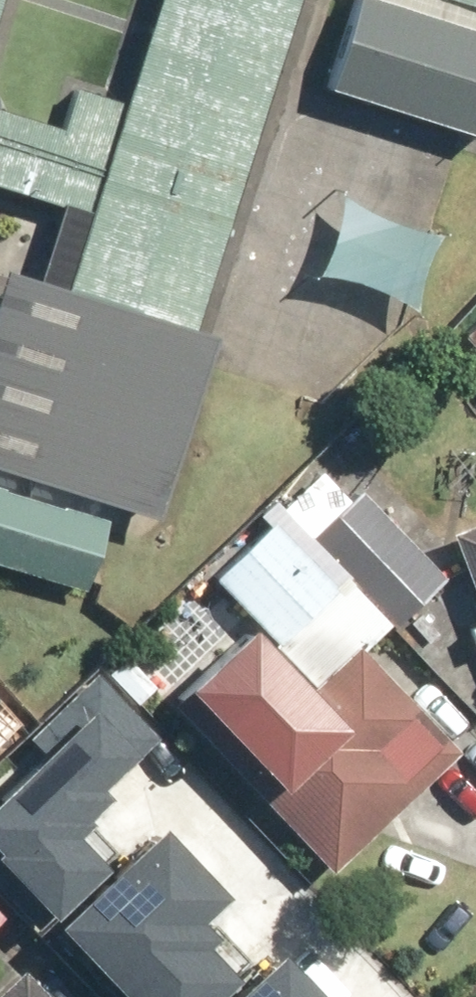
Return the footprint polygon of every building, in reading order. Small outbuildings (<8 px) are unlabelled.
[(55,289),(180,331),(292,0),(153,0),(55,289)] [(348,0),(317,91),(475,145),(475,43),(348,0)] [(475,11),(475,0),(444,0),(475,11)] [(5,287),(0,303),(0,474),(141,518),(195,346),(5,287)] [(0,485),(0,574),(85,602),(112,523),(0,485)] [(279,627),(190,707),(324,854),(438,751),(347,652),(428,582),(345,487),(238,580),(279,627)] [(475,580),(475,539),(463,543),(475,580)] [(0,784),(0,845),(52,901),(102,855),(67,817),(150,741),(103,690),(0,784)] [(62,924),(131,996),(196,996),(227,968),(193,931),(230,896),(165,827),(62,924)] [(223,996),(332,996),(280,943),(223,996)] [(22,986),(10,996),(31,996),(22,986)]
